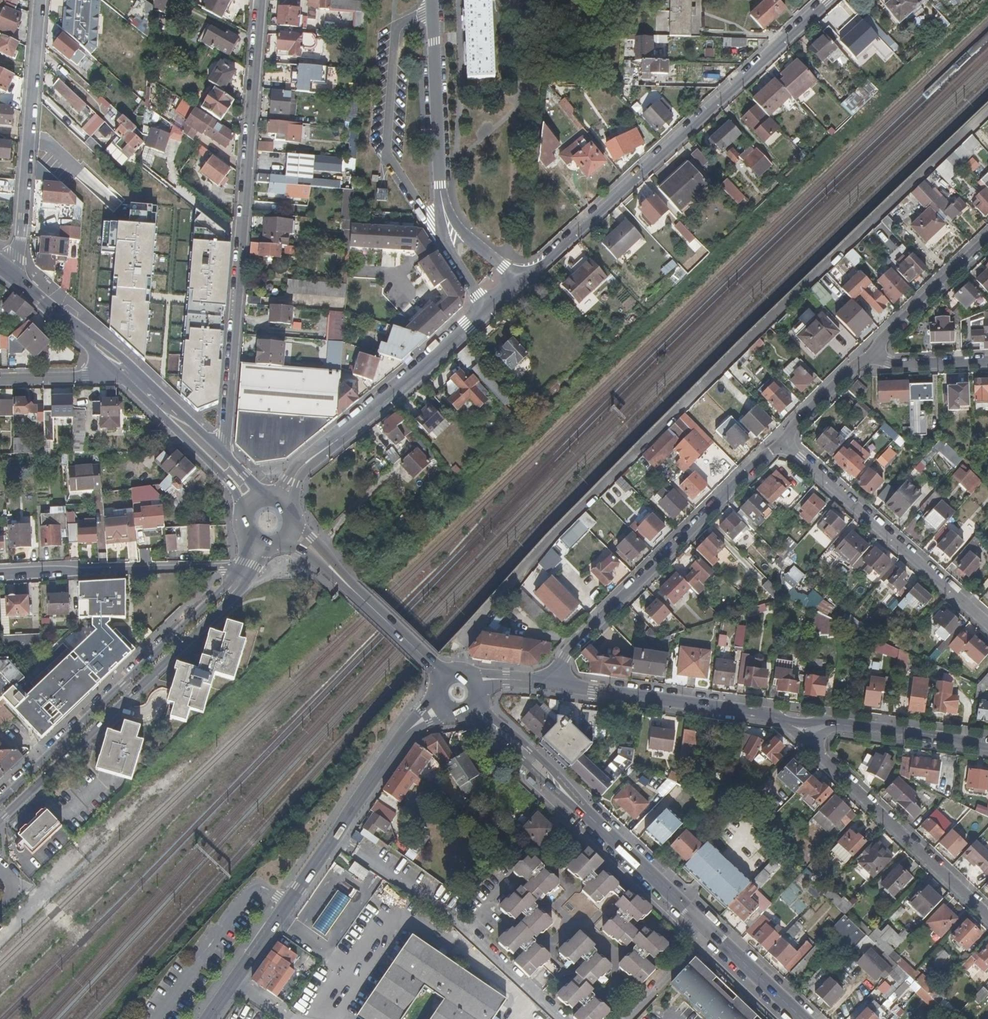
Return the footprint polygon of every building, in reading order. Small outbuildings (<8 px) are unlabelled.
[(21,14),(15,12),(17,7),(0,0),(0,6),(5,8),(0,20),(0,30),(13,35),(21,14)] [(100,0),(66,0),(63,31),(81,47),(87,53),(91,56),(96,49),(100,1),(100,0)] [(231,0),(206,0),(202,9),(222,19),(231,0)] [(298,28),(299,10),(296,9),(297,1),(280,0),(278,26),(279,27),(293,28),(298,28)] [(367,1),(349,0),(308,0),(308,6),(321,7),(321,9),(367,13),(367,7),(367,1)] [(463,18),(464,51),(466,80),(496,80),(492,0),(462,0),(463,18)] [(694,7),(691,7),(691,1),(687,1),(687,0),(674,0),(674,37),(686,37),(687,23),(690,24),(690,17),(694,17),(694,7)] [(787,8),(779,0),(767,0),(750,15),(751,16),(763,30),(764,29),(787,8)] [(894,0),(883,0),(881,2),(885,8),(894,0)] [(921,7),(919,5),(924,0),(894,0),(885,8),(892,16),(901,25),(921,7)] [(881,33),(867,17),(862,21),(876,37),(881,33)] [(876,37),(862,21),(839,42),(848,52),(862,38),(860,37),(862,36),(881,55),(888,49),(876,37)] [(839,38),(828,26),(821,31),(825,36),(830,41),(832,44),(839,38)] [(144,35),(145,32),(139,27),(137,30),(144,35)] [(228,55),(238,37),(223,29),(220,35),(206,28),(199,42),(212,49),(213,47),(228,55)] [(316,47),(317,45),(316,41),(315,39),(313,38),(312,37),(312,35),(303,34),(279,32),(278,55),(301,57),(301,49),(311,50),(313,50),(316,47)] [(19,43),(0,35),(0,54),(12,59),(19,43)] [(653,59),(653,40),(655,40),(655,42),(663,43),(663,37),(630,36),(630,39),(633,40),(633,46),(636,46),(636,59),(653,59)] [(825,36),(810,50),(821,63),(826,59),(832,65),(843,55),(832,44),(830,41),(825,36)] [(63,37),(53,48),(74,67),(87,53),(81,47),(79,49),(63,37)] [(747,48),(747,39),(724,38),(724,47),(747,48)] [(79,69),(87,59),(84,57),(77,67),(79,69)] [(633,79),(633,60),(624,60),(623,66),(623,86),(639,87),(639,81),(637,80),(633,79)] [(784,79),(779,84),(792,98),(794,101),(795,102),(817,82),(798,60),(781,76),(784,79)] [(667,74),(668,62),(643,61),(643,73),(667,74)] [(220,64),(212,76),(228,85),(235,72),(220,64)] [(331,84),(332,68),(306,66),(298,66),(298,74),(297,83),(297,88),(316,89),(316,84),(331,84)] [(14,75),(0,68),(0,91),(0,90),(6,92),(14,75)] [(147,83),(148,77),(148,72),(145,70),(133,86),(139,92),(140,91),(146,95),(147,83)] [(152,87),(156,82),(148,77),(147,83),(152,87)] [(87,106),(59,79),(52,87),(80,114),(87,106)] [(779,84),(778,83),(775,80),(753,101),(757,105),(769,118),(769,119),(781,108),(783,106),(792,98),(779,84)] [(95,91),(87,84),(84,88),(92,95),(95,91)] [(205,103),(201,108),(220,121),(221,121),(234,101),(214,88),(211,93),(208,91),(202,101),(205,103)] [(105,100),(95,91),(92,95),(106,108),(109,104),(105,100)] [(288,123),(291,101),(295,101),(296,94),(273,92),(270,121),(288,123)] [(857,94),(842,107),(852,118),(867,104),(857,94)] [(207,115),(194,106),(178,96),(175,102),(203,121),(207,115)] [(144,117),(145,106),(145,104),(138,97),(135,112),(138,116),(144,117)] [(786,108),(794,101),(792,98),(783,106),(786,108)] [(150,99),(147,104),(152,107),(156,102),(150,99)] [(574,110),(566,101),(563,104),(566,108),(571,113),(574,110)] [(13,109),(0,103),(0,115),(2,115),(2,125),(12,126),(13,109)] [(571,113),(566,108),(563,104),(563,103),(560,106),(580,130),(582,127),(571,113)] [(649,112),(644,118),(659,133),(673,118),(669,113),(671,111),(664,105),(663,107),(659,103),(654,108),(652,106),(647,110),(649,112)] [(769,119),(769,118),(757,105),(742,118),(763,141),(777,128),(772,122),(769,119)] [(772,122),(783,110),(781,108),(769,119),(772,122)] [(121,140),(132,126),(123,117),(118,123),(122,127),(115,134),(121,140)] [(94,134),(104,123),(100,119),(90,130),(94,134)] [(226,147),(234,135),(220,126),(221,124),(218,122),(217,124),(211,121),(203,133),(226,147)] [(288,135),(288,123),(270,121),(269,134),(288,135)] [(741,135),(729,121),(707,140),(720,154),(741,135)] [(143,143),(135,137),(137,135),(135,132),(137,130),(132,126),(121,140),(135,152),(143,143)] [(559,147),(543,127),(540,150),(539,159),(547,168),(555,161),(545,150),(547,148),(552,153),(559,147)] [(162,151),(167,135),(150,129),(148,135),(146,144),(145,146),(162,151)] [(640,143),(631,129),(615,139),(613,136),(607,141),(609,144),(603,147),(613,163),(631,151),(630,149),(640,143)] [(972,152),(981,144),(974,136),(966,144),(956,154),(960,158),(965,163),(969,159),(965,154),(969,150),(972,152)] [(96,155),(101,148),(90,138),(84,144),(85,145),(93,152),(96,155)] [(588,177),(604,164),(584,138),(560,157),(569,167),(576,162),(588,177)] [(744,138),(739,142),(747,150),(751,146),(744,138)] [(10,159),(12,143),(0,142),(0,158),(10,159)] [(757,148),(743,161),(759,178),(772,165),(757,148)] [(739,156),(732,149),(727,154),(733,161),(739,156)] [(707,162),(697,151),(691,156),(700,167),(701,168),(707,162)] [(313,171),(315,156),(296,155),(288,154),(287,177),(286,185),(290,185),(303,186),(312,187),(313,171)] [(952,166),(960,158),(956,154),(947,162),(952,166)] [(335,173),(336,166),(355,168),(355,159),(315,156),(313,171),(335,173)] [(213,157),(201,173),(218,186),(230,171),(213,157)] [(971,160),(966,165),(972,172),(978,167),(971,160)] [(75,206),(75,197),(65,187),(41,165),(37,161),(36,176),(36,179),(44,179),(42,203),(75,206)] [(713,190),(688,162),(659,189),(659,190),(682,214),(689,208),(691,210),(713,190)] [(286,185),(287,177),(257,174),(256,182),(263,182),(272,183),(286,185)] [(728,178),(720,185),(738,204),(745,198),(728,178)] [(381,183),(371,182),(370,194),(381,194),(381,183)] [(302,194),(303,186),(290,185),(286,185),(272,183),(271,193),(285,193),(285,197),(296,198),(296,193),(302,194)] [(953,207),(943,197),(941,199),(925,183),(919,189),(939,209),(942,212),(947,213),(955,222),(968,208),(961,201),(953,207)] [(927,243),(946,226),(938,216),(942,212),(939,209),(919,189),(910,197),(926,215),(913,228),(927,243)] [(973,202),(987,216),(987,215),(987,191),(987,190),(973,202)] [(651,227),(669,211),(669,210),(654,196),(637,212),(651,227)] [(266,201),(265,210),(279,211),(280,202),(266,201)] [(151,207),(130,206),(129,226),(103,224),(101,254),(115,256),(109,331),(144,362),(149,297),(156,216),(150,215),(151,207)] [(231,237),(202,215),(192,225),(187,299),(180,395),(196,410),(218,402),(231,237)] [(285,247),(287,234),(291,234),(292,219),(280,219),(263,217),(261,238),(260,245),(281,246),(285,247)] [(893,234),(899,227),(890,217),(883,224),(893,234)] [(411,249),(411,236),(421,236),(424,234),(419,227),(351,222),(349,244),(411,249)] [(692,236),(680,223),(676,228),(687,240),(692,236)] [(621,263),(646,241),(631,224),(605,246),(606,247),(620,264),(621,263)] [(869,246),(879,236),(875,231),(865,241),(869,246)] [(51,256),(67,257),(69,239),(60,238),(42,237),(41,244),(38,243),(37,255),(37,259),(36,264),(38,268),(53,281),(55,262),(51,261),(51,256)] [(280,258),(281,246),(260,245),(257,244),(251,244),(250,255),(250,256),(280,258)] [(295,255),(295,247),(286,247),(286,254),(295,255)] [(458,285),(450,273),(433,249),(429,253),(416,261),(433,285),(438,281),(446,292),(448,294),(438,302),(454,307),(455,308),(456,292),(458,285)] [(865,261),(855,251),(847,258),(857,269),(865,261)] [(67,263),(67,257),(51,256),(51,261),(55,262),(58,262),(59,264),(61,264),(64,264),(66,263),(67,263)] [(923,279),(928,273),(914,258),(899,273),(912,286),(917,281),(921,277),(923,279)] [(563,286),(579,304),(607,279),(590,261),(563,286)] [(896,305),(912,290),(894,270),(881,283),(887,290),(885,293),(896,305)] [(890,303),(862,273),(844,292),(851,299),(856,304),(862,297),(881,317),(889,310),(886,307),(890,303)] [(987,292),(987,274),(979,283),(987,292)] [(825,287),(833,280),(829,276),(821,283),(825,287)] [(346,298),(347,284),(347,283),(343,283),(288,279),(287,294),(346,298)] [(956,299),(967,311),(982,298),(971,286),(956,299)] [(9,314),(21,300),(14,295),(3,309),(9,314)] [(261,306),(261,298),(247,297),(246,305),(261,306)] [(29,321),(38,314),(21,300),(9,314),(7,317),(20,328),(27,323),(29,321)] [(424,337),(453,310),(454,307),(438,302),(433,307),(429,302),(402,329),(401,329),(424,337)] [(876,325),(856,304),(851,307),(858,315),(853,319),(850,317),(843,324),(857,339),(868,329),(870,330),(876,325)] [(291,325),(292,308),(271,307),(270,323),(291,325)] [(971,319),(960,309),(954,314),(962,323),(971,319)] [(343,342),(345,313),(330,311),(328,341),(338,342),(343,342)] [(843,335),(825,316),(799,339),(815,355),(832,340),(835,343),(843,335)] [(931,326),(932,343),(958,342),(957,325),(952,325),(951,318),(940,318),(940,325),(931,326)] [(984,321),(984,326),(972,328),(973,344),(985,344),(985,351),(987,351),(987,320),(984,321)] [(51,345),(43,337),(34,327),(33,328),(27,323),(20,328),(9,338),(9,347),(9,354),(23,354),(27,349),(36,359),(39,356),(44,358),(49,353),(48,348),(51,345)] [(401,329),(396,328),(393,337),(397,339),(395,347),(391,345),(390,346),(387,357),(403,363),(430,339),(424,337),(401,329)] [(9,347),(9,338),(0,336),(1,347),(9,347)] [(512,370),(527,356),(514,341),(513,340),(504,348),(506,351),(500,356),(512,370)] [(817,358),(835,343),(832,340),(815,355),(817,358)] [(292,368),(293,345),(259,341),(256,365),(265,366),(292,368)] [(755,355),(766,345),(761,341),(751,351),(755,355)] [(387,357),(390,346),(383,343),(379,355),(387,357)] [(497,384),(479,365),(478,363),(465,348),(456,355),(466,366),(470,371),(472,370),(505,406),(511,401),(497,384)] [(745,367),(756,356),(755,355),(751,351),(741,361),(739,362),(745,367)] [(373,382),(379,360),(361,354),(354,376),(373,382)] [(340,383),(341,373),(336,372),(292,368),(265,366),(256,365),(241,364),(241,365),(239,393),(339,402),(340,383)] [(733,377),(742,369),(737,364),(729,373),(733,377)] [(803,395),(819,378),(805,364),(800,369),(802,370),(793,378),(795,380),(795,381),(792,384),(803,395)] [(487,400),(460,372),(451,380),(459,387),(447,399),(440,393),(434,399),(441,406),(445,411),(452,405),(457,410),(470,398),(479,408),(487,400)] [(858,400),(868,390),(857,381),(848,391),(856,398),(858,400)] [(975,381),(976,417),(987,416),(987,381),(975,381)] [(337,417),(359,400),(352,392),(352,385),(340,383),(339,402),(337,417)] [(909,386),(909,384),(879,385),(880,405),(889,405),(889,401),(900,401),(900,404),(910,404),(909,386)] [(948,397),(948,390),(957,389),(957,387),(956,385),(949,385),(949,389),(943,389),(943,398),(948,397)] [(934,403),(934,386),(909,386),(910,404),(934,403)] [(969,409),(968,386),(957,387),(957,389),(948,390),(948,397),(943,398),(944,406),(947,406),(948,413),(958,413),(958,409),(969,409)] [(119,416),(118,401),(116,400),(115,387),(107,387),(107,401),(103,401),(102,403),(93,403),(93,417),(102,417),(102,428),(121,427),(120,416),(119,416)] [(793,405),(780,392),(775,397),(773,395),(768,399),(770,401),(769,402),(782,415),(793,405)] [(294,453),(337,417),(339,402),(239,393),(235,445),(241,450),(245,446),(255,455),(251,459),(255,462),(256,465),(286,461),(294,453)] [(74,411),(74,396),(52,397),(53,415),(60,414),(60,410),(66,410),(66,414),(74,414),(74,411)] [(45,420),(45,405),(36,405),(33,403),(29,406),(26,404),(26,399),(15,399),(15,400),(15,415),(20,415),(29,415),(29,418),(34,423),(45,423),(45,420)] [(15,415),(15,400),(2,400),(2,422),(15,422),(15,415)] [(690,418),(703,405),(700,401),(687,415),(690,418)] [(423,414),(415,421),(432,439),(449,424),(432,406),(423,414)] [(758,439),(774,423),(758,407),(739,425),(748,434),(751,431),(758,439)] [(74,422),(74,414),(66,414),(66,410),(60,410),(60,414),(60,422),(74,422)] [(85,431),(85,411),(74,411),(74,414),(74,422),(74,431),(85,431)] [(423,414),(421,412),(413,418),(415,421),(423,414)] [(404,438),(397,428),(404,423),(398,413),(382,426),(395,445),(404,438)] [(922,438),(921,414),(910,414),(911,435),(911,442),(915,442),(915,438),(922,438)] [(708,446),(682,419),(682,420),(644,457),(657,469),(676,451),(685,460),(681,463),(687,469),(708,446)] [(55,441),(54,420),(45,420),(45,423),(45,432),(45,441),(55,441)] [(896,433),(885,424),(880,430),(891,439),(896,433)] [(750,442),(749,441),(752,438),(748,434),(739,425),(724,440),(736,451),(740,447),(743,450),(750,443),(750,442)] [(833,458),(846,444),(847,443),(831,429),(818,444),(833,458)] [(421,439),(415,431),(408,437),(415,445),(417,442),(421,439)] [(911,442),(911,435),(898,436),(899,436),(905,441),(907,443),(911,447),(911,442)] [(907,443),(905,441),(899,436),(895,440),(903,447),(907,443)] [(433,451),(421,439),(417,442),(425,450),(426,449),(431,454),(433,451)] [(31,454),(30,441),(15,441),(15,454),(26,455),(31,454)] [(940,441),(933,449),(955,468),(962,460),(940,441)] [(862,452),(853,444),(850,448),(849,450),(858,457),(862,452)] [(255,455),(245,446),(241,450),(251,459),(255,455)] [(394,464),(400,458),(391,448),(384,454),(387,457),(384,459),(390,466),(393,463),(394,464)] [(400,465),(412,479),(429,464),(417,450),(400,465)] [(849,467),(858,457),(849,450),(847,452),(845,450),(844,450),(835,460),(836,460),(840,464),(838,466),(845,472),(849,467)] [(897,457),(889,450),(879,461),(878,461),(886,469),(897,457)] [(170,476),(186,460),(177,452),(173,457),(166,451),(155,462),(170,476)] [(857,480),(866,469),(864,467),(866,464),(858,457),(849,467),(845,472),(850,477),(852,475),(856,478),(857,480)] [(182,485),(195,470),(186,460),(170,476),(161,485),(151,486),(156,491),(159,490),(163,487),(168,492),(169,491),(177,499),(173,504),(174,505),(171,508),(171,510),(175,513),(177,512),(191,498),(184,492),(185,491),(183,489),(184,486),(182,485)] [(986,480),(964,460),(950,475),(973,495),(986,480)] [(102,492),(100,466),(68,469),(70,488),(82,487),(82,492),(99,491),(100,490),(102,492)] [(694,502),(713,482),(700,469),(695,475),(691,471),(682,479),(686,483),(681,489),(694,502)] [(871,471),(859,484),(874,497),(885,483),(871,471)] [(771,508),(791,488),(786,482),(787,480),(778,472),(756,493),(758,495),(771,508)] [(633,488),(623,478),(617,484),(627,495),(633,488)] [(923,495),(908,481),(904,485),(920,500),(923,495)] [(920,500),(904,485),(898,493),(914,506),(920,500)] [(664,502),(660,505),(674,520),(688,507),(674,492),(670,496),(664,490),(658,495),(658,496),(664,502)] [(884,507),(894,495),(888,490),(877,501),(884,507)] [(914,506),(898,493),(886,507),(899,518),(900,517),(906,511),(908,512),(914,506)] [(954,517),(956,515),(933,494),(922,508),(929,513),(924,518),(940,533),(954,517)] [(763,516),(771,508),(758,495),(743,510),(761,528),(768,523),(762,518),(763,516)] [(828,507),(815,495),(803,509),(815,520),(828,507)] [(660,505),(664,502),(658,496),(654,499),(660,505)] [(165,527),(164,507),(141,509),(143,530),(165,529),(165,527)] [(768,521),(776,513),(771,508),(763,516),(768,521)] [(143,530),(141,509),(134,509),(135,519),(136,530),(143,530)] [(761,528),(743,510),(739,515),(756,533),(761,528)] [(902,519),(908,512),(906,511),(900,517),(902,519)] [(68,525),(67,513),(42,515),(44,546),(61,546),(60,530),(68,530),(68,525)] [(592,532),(599,526),(588,514),(581,521),(592,532)] [(828,534),(834,541),(846,527),(832,514),(824,522),(831,528),(829,531),(830,531),(828,534)] [(735,515),(722,528),(734,542),(738,539),(740,541),(743,537),(741,535),(743,534),(745,536),(747,534),(745,531),(748,528),(740,519),(739,519),(735,515)] [(651,544),(666,529),(654,516),(648,521),(646,520),(642,523),(641,522),(639,524),(642,527),(641,529),(637,524),(631,529),(632,530),(636,534),(639,532),(651,544)] [(136,530),(135,519),(115,521),(115,522),(105,523),(106,541),(114,541),(114,540),(122,539),(122,540),(137,539),(136,530)] [(829,531),(831,528),(824,522),(818,529),(825,535),(829,531)] [(98,543),(97,530),(94,530),(94,525),(68,525),(68,530),(70,543),(98,543)] [(31,547),(30,526),(14,527),(10,528),(12,549),(31,547)] [(211,550),(210,527),(189,527),(189,551),(211,550)] [(632,563),(646,549),(634,536),(636,534),(632,530),(628,534),(632,538),(619,550),(632,563)] [(566,548),(576,538),(571,531),(561,541),(560,542),(566,548)] [(871,549),(853,533),(836,552),(855,567),(858,564),(864,556),(871,549)] [(938,549),(950,560),(964,544),(952,534),(949,538),(944,533),(935,543),(940,548),(938,549)] [(178,551),(177,535),(166,536),(168,552),(178,551)] [(716,559),(726,548),(714,536),(698,552),(714,568),(720,562),(716,559)] [(786,563),(786,547),(777,554),(782,558),(786,563)] [(880,577),(892,563),(876,550),(868,561),(864,556),(858,564),(863,568),(866,564),(871,569),(869,570),(872,574),(874,571),(880,577)] [(970,579),(983,565),(965,550),(953,564),(970,579)] [(620,564),(613,556),(602,567),(601,566),(593,574),(607,587),(614,580),(610,575),(620,564)] [(696,593),(715,574),(700,560),(693,568),(696,571),(686,582),(693,589),(696,593)] [(904,583),(909,578),(896,566),(877,588),(882,593),(887,588),(890,585),(897,592),(904,583)] [(676,606),(693,589),(683,579),(678,574),(661,591),(676,606)] [(571,602),(549,580),(534,594),(549,608),(555,601),(563,609),(571,602)] [(111,619),(116,619),(127,619),(127,602),(123,602),(123,597),(127,597),(127,582),(117,582),(80,585),(80,620),(93,619),(93,628),(96,631),(98,629),(101,632),(75,657),(101,683),(118,668),(137,650),(124,637),(116,629),(113,633),(107,628),(111,623),(111,619)] [(787,599),(770,582),(764,589),(778,602),(787,599)] [(903,599),(909,592),(906,589),(908,586),(904,583),(897,592),(900,594),(899,595),(903,599)] [(897,592),(890,585),(887,588),(894,594),(897,592)] [(933,601),(918,587),(900,608),(904,611),(916,599),(926,609),(933,601)] [(554,621),(523,589),(514,599),(545,630),(554,621)] [(29,613),(28,601),(8,602),(9,621),(33,619),(33,613),(29,613)] [(70,621),(69,601),(48,602),(49,621),(70,621)] [(659,627),(671,614),(658,601),(646,613),(659,627)] [(10,637),(9,621),(8,602),(1,602),(3,637),(10,637)] [(766,611),(764,607),(757,609),(759,615),(766,611)] [(759,615),(757,609),(750,611),(749,618),(759,615)] [(927,622),(932,617),(933,615),(928,611),(922,618),(927,622)] [(816,612),(812,636),(821,636),(822,638),(829,638),(829,640),(838,640),(837,622),(835,621),(816,612)] [(950,649),(963,634),(959,630),(962,626),(947,613),(944,617),(942,614),(935,622),(943,630),(937,636),(946,645),(939,653),(943,657),(948,652),(950,649)] [(501,625),(507,618),(503,614),(497,621),(501,625)] [(234,680),(244,640),(240,639),(244,626),(228,621),(224,634),(215,631),(208,638),(199,669),(214,674),(234,680)] [(521,666),(525,641),(502,638),(506,629),(502,626),(501,625),(497,621),(483,637),(472,651),(475,659),(521,666)] [(871,632),(860,624),(854,630),(865,635),(867,636),(871,632)] [(660,637),(651,628),(646,634),(655,642),(660,637)] [(146,640),(153,633),(149,629),(142,636),(146,640)] [(976,639),(975,641),(965,632),(963,634),(950,649),(960,658),(965,653),(980,668),(987,660),(987,650),(976,639)] [(43,648),(42,635),(10,637),(3,637),(3,650),(43,648)] [(744,652),(746,637),(739,636),(738,635),(736,651),(744,652)] [(672,642),(673,639),(673,636),(663,640),(664,645),(672,642)] [(726,648),(728,640),(720,639),(719,647),(726,648)] [(888,653),(889,646),(877,640),(876,648),(888,653)] [(551,656),(552,646),(525,641),(521,666),(522,666),(532,667),(539,665),(541,665),(542,655),(551,656)] [(633,674),(634,662),(614,659),(613,662),(598,659),(603,655),(593,646),(586,653),(577,662),(577,664),(591,665),(590,675),(611,678),(611,675),(611,672),(617,673),(617,676),(632,678),(633,674)] [(68,649),(43,674),(31,685),(37,690),(26,701),(15,712),(43,740),(101,683),(75,657),(68,649)] [(683,649),(679,677),(709,681),(713,653),(683,649)] [(667,678),(671,656),(636,651),(634,662),(633,674),(667,678)] [(911,656),(901,652),(898,673),(908,674),(911,656)] [(26,687),(22,683),(26,679),(22,676),(26,671),(24,669),(20,673),(3,656),(0,659),(0,702),(3,699),(15,712),(26,701),(19,694),(26,687)] [(811,658),(810,667),(825,670),(826,660),(811,658)] [(767,690),(770,673),(763,672),(764,662),(750,660),(750,665),(747,688),(747,689),(758,690),(758,688),(767,690)] [(205,707),(214,674),(199,669),(179,663),(172,689),(175,691),(171,703),(175,705),(172,717),(188,723),(191,709),(199,712),(201,706),(205,707)] [(734,686),(738,666),(717,663),(717,665),(714,683),(734,686)] [(747,688),(750,665),(742,663),(742,666),(739,686),(747,688)] [(800,695),(801,684),(795,683),(795,677),(792,677),(794,671),(791,670),(791,672),(777,670),(774,694),(780,696),(781,693),(800,695)] [(987,691),(987,677),(978,688),(985,695),(987,691)] [(826,699),(828,682),(808,678),(807,685),(806,697),(818,699),(818,697),(826,699)] [(895,697),(897,681),(876,678),(874,691),(868,690),(866,707),(882,709),(884,695),(895,697)] [(914,682),(914,687),(910,714),(926,716),(930,689),(931,684),(914,682)] [(982,703),(985,695),(978,688),(976,703),(982,704),(982,703)] [(951,697),(937,695),(934,714),(946,716),(948,702),(950,703),(951,697)] [(982,703),(982,704),(978,723),(987,724),(987,704),(982,703)] [(557,728),(537,707),(525,722),(544,741),(557,728)] [(596,744),(597,725),(592,724),(592,729),(584,738),(573,726),(573,724),(567,719),(558,718),(557,728),(544,741),(573,769),(584,758),(596,744)] [(132,784),(135,776),(140,757),(138,757),(142,744),(138,742),(142,730),(125,724),(120,737),(112,734),(106,740),(101,758),(103,759),(99,773),(125,782),(132,784)] [(653,730),(650,751),(674,755),(677,734),(653,730)] [(698,745),(699,733),(685,730),(681,761),(694,763),(696,756),(691,756),(693,745),(698,745)] [(454,759),(438,734),(431,735),(415,744),(431,757),(435,753),(437,753),(444,765),(454,759)] [(752,765),(765,744),(745,734),(743,746),(748,748),(744,755),(749,758),(747,762),(752,765)] [(785,749),(778,741),(765,754),(776,766),(782,759),(778,755),(785,749)] [(416,776),(431,757),(415,744),(401,765),(416,776)] [(588,762),(602,745),(596,744),(584,758),(588,762)] [(614,787),(635,765),(637,754),(619,751),(617,764),(604,778),(614,787)] [(444,765),(437,753),(435,753),(431,757),(441,767),(444,765)] [(485,786),(464,754),(454,759),(444,765),(466,799),(471,795),(485,786)] [(884,758),(878,755),(869,772),(886,781),(895,763),(889,761),(891,758),(885,755),(884,758)] [(23,763),(18,758),(0,759),(0,785),(23,763)] [(588,762),(584,758),(573,769),(604,798),(614,787),(604,778),(588,762)] [(938,784),(941,762),(913,759),(913,761),(903,759),(903,764),(904,765),(903,766),(901,777),(901,778),(909,782),(912,775),(928,777),(927,783),(938,784)] [(798,793),(812,779),(794,762),(779,778),(796,796),(798,793)] [(744,779),(750,770),(741,764),(739,775),(744,779)] [(398,802),(416,776),(401,765),(382,791),(398,802)] [(971,771),(968,789),(975,790),(975,794),(980,795),(980,791),(987,792),(987,774),(971,771)] [(833,794),(825,786),(823,788),(812,779),(798,793),(805,800),(810,796),(821,807),(833,794)] [(918,797),(899,779),(887,793),(897,802),(894,804),(900,809),(902,807),(915,819),(922,812),(916,806),(918,804),(915,801),(918,797)] [(433,788),(425,782),(423,785),(432,791),(433,788)] [(688,802),(695,792),(678,784),(673,789),(688,802)] [(630,785),(616,800),(636,819),(650,804),(630,785)] [(673,799),(678,794),(673,789),(668,795),(673,799)] [(673,799),(668,795),(663,800),(668,805),(673,799)] [(754,811),(763,801),(757,795),(747,805),(754,811)] [(453,801),(447,797),(443,801),(449,806),(453,801)] [(858,817),(835,797),(818,815),(824,822),(828,820),(836,828),(841,824),(847,828),(858,817)] [(377,814),(382,806),(375,801),(370,809),(377,814)] [(463,810),(453,801),(449,806),(459,814),(459,815),(463,810)] [(656,836),(672,818),(658,805),(644,820),(636,829),(650,842),(656,836)] [(395,814),(382,806),(377,814),(379,815),(390,823),(396,815),(395,814)] [(45,828),(56,817),(47,807),(36,818),(45,828)] [(953,826),(937,811),(930,820),(945,834),(953,826)] [(556,831),(536,812),(522,829),(542,846),(556,831)] [(390,824),(390,823),(379,815),(378,818),(373,814),(363,829),(373,836),(375,832),(376,830),(377,830),(379,830),(384,834),(384,833),(390,824)] [(47,842),(57,832),(64,826),(56,817),(45,828),(36,818),(30,824),(39,832),(26,846),(34,855),(47,842)] [(945,834),(930,820),(922,827),(940,843),(946,836),(945,834)] [(26,846),(39,832),(30,824),(19,834),(21,836),(15,842),(23,849),(26,846)] [(379,840),(373,836),(363,829),(359,834),(376,845),(379,841),(379,840)] [(851,832),(840,844),(854,857),(867,843),(860,836),(858,838),(851,832)] [(700,852),(703,849),(687,833),(673,847),(690,863),(700,852)] [(950,836),(942,845),(955,858),(967,846),(957,836),(953,840),(950,836)] [(892,860),(878,847),(880,844),(882,842),(878,839),(856,862),(860,866),(874,879),(892,860)] [(977,843),(964,856),(973,865),(975,863),(987,875),(987,854),(977,843)] [(785,851),(778,844),(774,848),(782,855),(785,851)] [(854,857),(840,844),(833,851),(833,855),(843,865),(847,865),(854,857)] [(894,858),(880,844),(878,847),(892,860),(894,858)] [(699,879),(713,864),(700,852),(690,863),(686,867),(699,879)] [(603,874),(608,869),(593,853),(588,858),(581,866),(578,866),(575,869),(572,873),(573,875),(578,881),(582,881),(588,887),(596,879),(598,879),(603,874)] [(528,875),(539,864),(533,857),(529,861),(526,858),(520,864),(516,864),(511,869),(511,872),(516,877),(517,878),(521,878),(526,883),(521,889),(535,902),(541,896),(543,896),(548,891),(551,891),(557,885),(557,881),(552,876),(547,876),(543,871),(533,880),(528,875)] [(353,874),(358,866),(354,863),(349,871),(353,874)] [(533,880),(543,871),(542,866),(539,864),(528,875),(533,880)] [(706,886),(720,871),(713,864),(699,879),(706,886)] [(362,880),(367,872),(358,866),(353,874),(358,877),(361,880),(362,880)] [(874,879),(860,866),(852,874),(866,887),(874,879)] [(912,880),(900,868),(884,885),(896,897),(912,880)] [(708,888),(722,873),(720,871),(706,886),(708,888)] [(803,875),(810,882),(815,877),(807,871),(803,875)] [(743,893),(722,873),(708,888),(729,908),(743,893)] [(621,889),(621,886),(615,880),(612,880),(608,876),(607,877),(601,882),(597,886),(595,885),(586,894),(598,907),(605,900),(607,901),(612,896),(616,896),(616,895),(621,889)] [(760,909),(755,904),(757,902),(755,899),(752,901),(747,896),(751,892),(753,894),(761,885),(756,880),(745,891),(743,893),(729,908),(728,909),(751,930),(754,926),(764,916),(758,911),(760,909)] [(943,902),(927,887),(911,904),(926,919),(943,902)] [(526,912),(533,905),(535,902),(521,889),(519,888),(506,901),(503,901),(498,906),(498,911),(504,916),(507,916),(513,922),(515,920),(516,919),(520,914),(522,912),(526,912)] [(628,896),(621,889),(616,895),(616,896),(622,902),(628,896)] [(846,916),(861,901),(852,892),(844,902),(831,889),(825,896),(845,915),(846,916)] [(323,938),(347,903),(335,894),(311,929),(323,938)] [(654,911),(650,907),(645,903),(643,904),(639,899),(635,900),(629,894),(628,896),(622,902),(617,906),(623,912),(627,916),(630,916),(634,921),(639,926),(645,920),(648,920),(653,914),(654,911)] [(527,921),(536,911),(536,908),(533,905),(526,912),(522,912),(520,914),(520,915),(525,920),(527,921)] [(957,918),(945,906),(928,924),(942,938),(952,928),(950,925),(957,918)] [(546,932),(552,926),(551,921),(546,916),(542,916),(536,911),(527,921),(525,920),(520,925),(519,926),(533,939),(534,940),(542,932),(546,932)] [(634,921),(630,916),(627,916),(623,912),(620,915),(620,919),(629,927),(630,926),(634,921)] [(520,925),(525,920),(520,915),(520,914),(516,919),(515,920),(520,925)] [(770,952),(782,939),(783,938),(782,938),(781,938),(778,936),(782,931),(772,922),(771,923),(764,916),(754,926),(751,930),(749,932),(748,933),(770,952)] [(858,927),(846,916),(840,923),(853,937),(847,944),(853,950),(867,936),(858,927)] [(952,928),(960,920),(957,918),(950,925),(952,928)] [(635,930),(630,926),(629,927),(620,919),(615,924),(611,924),(605,930),(605,934),(610,939),(614,939),(619,944),(623,943),(628,949),(633,945),(641,936),(635,930)] [(639,926),(634,921),(630,926),(635,930),(639,926)] [(795,939),(801,933),(800,930),(804,926),(800,922),(789,933),(795,939)] [(875,933),(864,922),(858,927),(867,936),(868,936),(869,938),(869,937),(870,937),(871,938),(875,933)] [(982,936),(968,922),(952,938),(967,952),(982,936)] [(853,937),(840,923),(830,933),(850,953),(853,950),(847,944),(853,937)] [(520,951),(530,941),(533,939),(519,926),(516,928),(514,927),(505,936),(502,936),(496,942),(496,946),(502,951),(506,951),(512,957),(514,955),(519,950),(520,951)] [(893,936),(896,933),(889,927),(881,934),(878,930),(875,933),(871,938),(871,939),(876,945),(886,953),(890,957),(895,951),(891,947),(886,943),(893,936)] [(670,946),(664,941),(661,941),(655,935),(651,936),(645,930),(641,936),(633,945),(637,949),(645,956),(647,954),(651,958),(655,962),(660,956),(664,956),(670,950),(670,946)] [(899,948),(910,936),(905,932),(897,940),(894,943),(899,948)] [(591,950),(594,947),(579,933),(566,946),(564,946),(558,952),(558,956),(563,961),(568,961),(573,966),(574,964),(579,960),(582,956),(583,958),(591,950)] [(868,936),(856,949),(864,958),(871,950),(876,945),(871,939),(870,938),(869,938),(868,936)] [(894,943),(897,940),(893,936),(886,943),(891,947),(894,943)] [(505,1001),(412,937),(356,1017),(359,1018),(403,1018),(424,990),(442,1002),(431,1018),(493,1018),(505,1001)] [(792,973),(813,952),(815,949),(808,943),(797,954),(782,939),(770,952),(792,973)] [(526,955),(534,948),(534,945),(530,941),(520,951),(524,955),(526,955)] [(294,972),(288,968),(296,956),(277,943),(252,980),(276,997),(294,972)] [(799,980),(824,953),(817,947),(815,949),(813,952),(792,973),(799,980)] [(979,958),(987,966),(987,947),(979,958)] [(543,968),(549,962),(549,958),(543,952),(539,953),(534,948),(526,955),(524,955),(519,960),(514,966),(529,980),(540,968),(543,968)] [(936,971),(949,958),(940,948),(927,961),(936,971)] [(651,958),(647,954),(645,956),(637,949),(635,952),(635,956),(645,964),(646,963),(651,958)] [(295,961),(312,973),(320,962),(303,950),(295,961)] [(519,960),(524,955),(520,951),(519,950),(514,955),(519,960)] [(585,965),(594,956),(594,953),(591,950),(583,958),(582,956),(579,960),(584,965),(585,965)] [(890,957),(886,953),(880,959),(871,950),(864,958),(859,964),(877,980),(882,974),(887,979),(900,966),(898,964),(896,963),(890,957)] [(604,977),(610,971),(609,967),(603,961),(600,961),(594,956),(585,965),(584,965),(580,969),(573,976),(576,978),(589,990),(601,977),(604,977)] [(642,988),(657,972),(651,967),(646,963),(645,964),(635,956),(629,962),(627,960),(620,967),(623,971),(626,977),(631,977),(642,988)] [(970,970),(979,960),(974,956),(965,966),(970,970)] [(651,967),(655,962),(651,958),(646,963),(651,967)] [(746,1006),(742,1006),(741,1001),(739,999),(735,1003),(715,984),(719,980),(706,968),(701,967),(700,962),(696,959),(673,984),(709,1018),(758,1018),(759,1018),(746,1006)] [(580,969),(584,965),(579,960),(574,964),(580,969)] [(916,973),(902,960),(898,964),(900,966),(911,977),(916,973)] [(561,973),(550,962),(549,962),(543,968),(543,970),(554,980),(561,973)] [(970,970),(965,966),(963,968),(961,969),(966,974),(970,970)] [(817,994),(830,979),(829,978),(821,971),(807,985),(814,992),(817,994)] [(940,991),(923,976),(921,977),(916,973),(911,977),(916,982),(918,984),(923,988),(933,998),(940,991)] [(889,1011),(916,982),(911,977),(887,1003),(884,1006),(889,1011)] [(589,995),(591,992),(589,990),(576,978),(575,979),(563,992),(561,992),(556,997),(556,1000),(558,1003),(561,1006),(565,1005),(571,1011),(573,1009),(577,1004),(579,1002),(581,1003),(589,995)] [(830,979),(817,994),(832,1008),(846,993),(841,989),(844,986),(840,982),(843,980),(841,978),(836,984),(830,979)] [(810,1002),(817,994),(814,992),(807,1000),(810,1002)] [(583,1010),(593,1001),(593,998),(589,995),(581,1003),(579,1002),(577,1004),(582,1009),(583,1010)] [(607,1016),(607,1011),(601,1007),(598,1007),(593,1001),(583,1010),(582,1009),(578,1014),(573,1018),(604,1018),(607,1016)] [(875,1016),(878,1012),(882,1008),(876,1002),(860,1018),(872,1018),(875,1016)] [(578,1014),(582,1009),(577,1004),(573,1009),(578,1014)] [(904,1013),(902,1010),(893,1018),(899,1018),(904,1013)] [(969,1015),(964,1010),(955,1018),(965,1018),(969,1015)]
